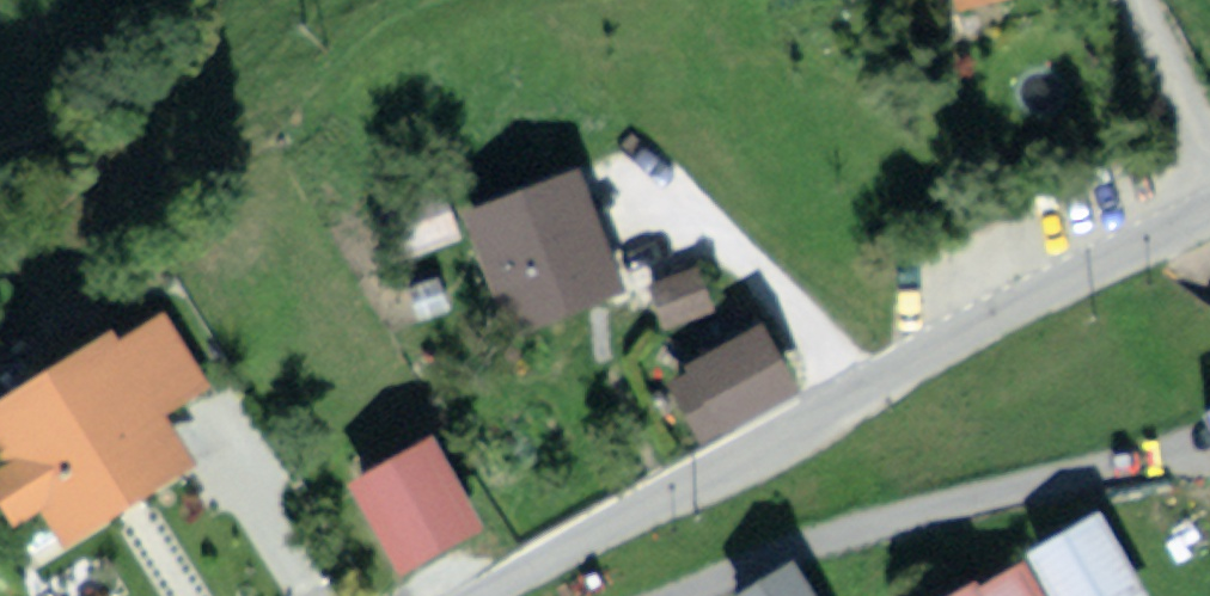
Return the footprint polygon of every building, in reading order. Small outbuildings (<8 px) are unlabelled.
[(603,272),(570,187),(479,222),(517,321),(559,304),(554,291),(603,272)] [(455,238),(437,189),(376,210),(394,260),(455,238)] [(709,309),(694,271),(651,288),(665,326),(709,309)] [(468,302),(461,276),(434,283),(441,309),(468,302)] [(157,430),(161,413),(203,386),(161,321),(109,353),(107,351),(0,418),(0,446),(14,467),(4,473),(0,489),(0,492),(9,507),(28,511),(48,499),(67,530),(114,500),(107,489),(123,480),(129,490),(177,461),(157,430)] [(702,439),(728,424),(730,426),(789,393),(757,338),(698,371),(700,375),(680,386),(691,405),(685,409),(702,439)] [(468,525),(427,452),(362,488),(403,562),(468,525)] [(1097,523),(1036,559),(1058,595),(1134,595),(1137,594),(1097,523)] [(977,595),(1033,595),(1018,570),(977,595)] [(793,574),(755,595),(806,595),(793,574)]
